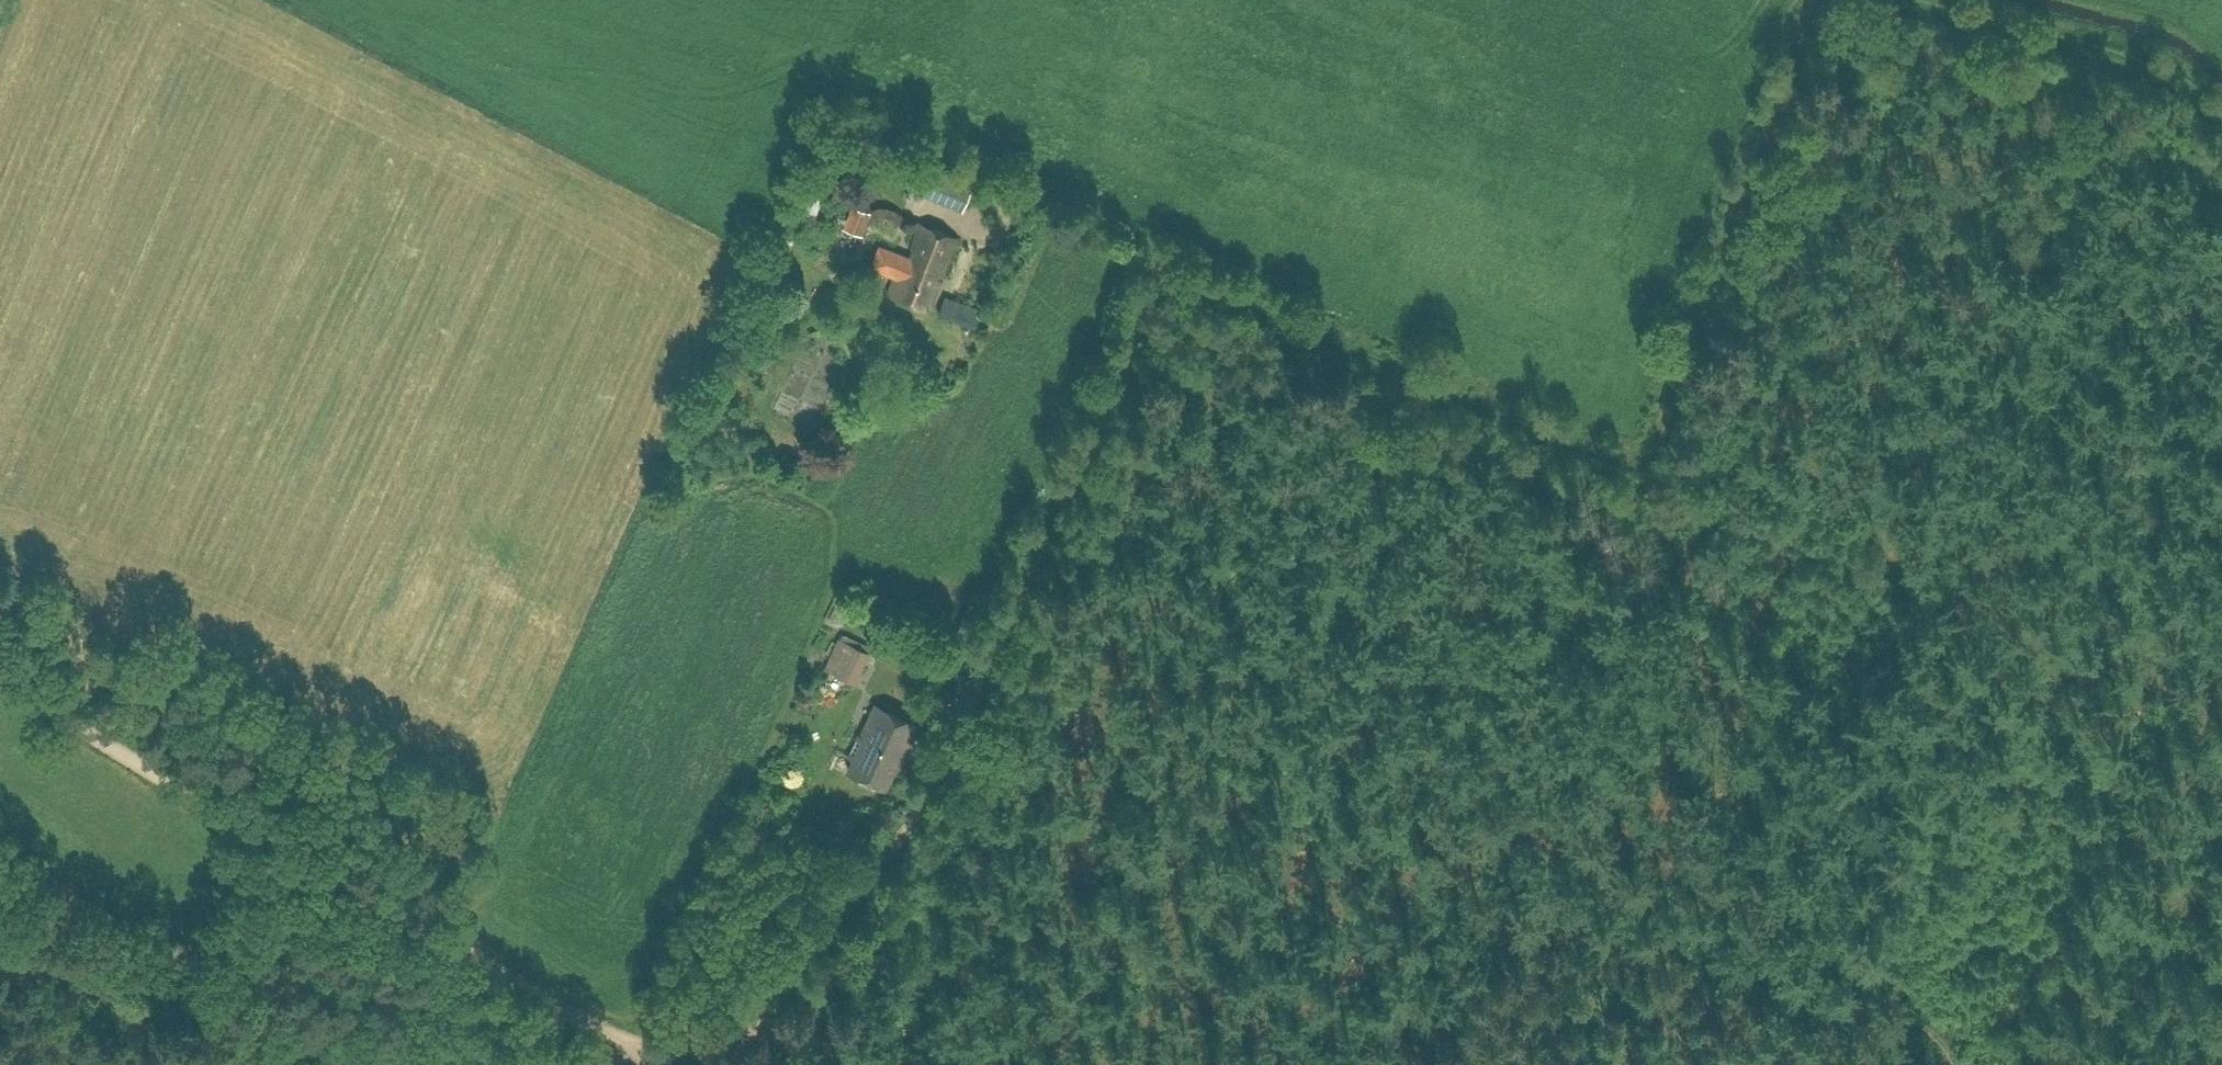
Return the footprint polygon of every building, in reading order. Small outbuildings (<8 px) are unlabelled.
[(973,179),(923,158),(911,187),(961,208),(973,179)] [(851,206),(842,228),(860,235),(869,213),(851,206)] [(893,277),(887,293),(927,309),(955,238),(918,223),(909,248),(911,251),(909,256),(906,256),(905,257),(885,249),(877,270),(893,277)] [(979,310),(944,296),(937,314),(973,327),(979,310)] [(892,342),(908,327),(892,309),(875,324),(892,342)] [(837,638),(824,668),(853,683),(868,652),(837,638)] [(847,770),(885,787),(897,759),(902,761),(902,759),(900,759),(904,749),(906,750),(917,726),(870,706),(857,736),(855,735),(847,755),(853,758),(847,770)]
